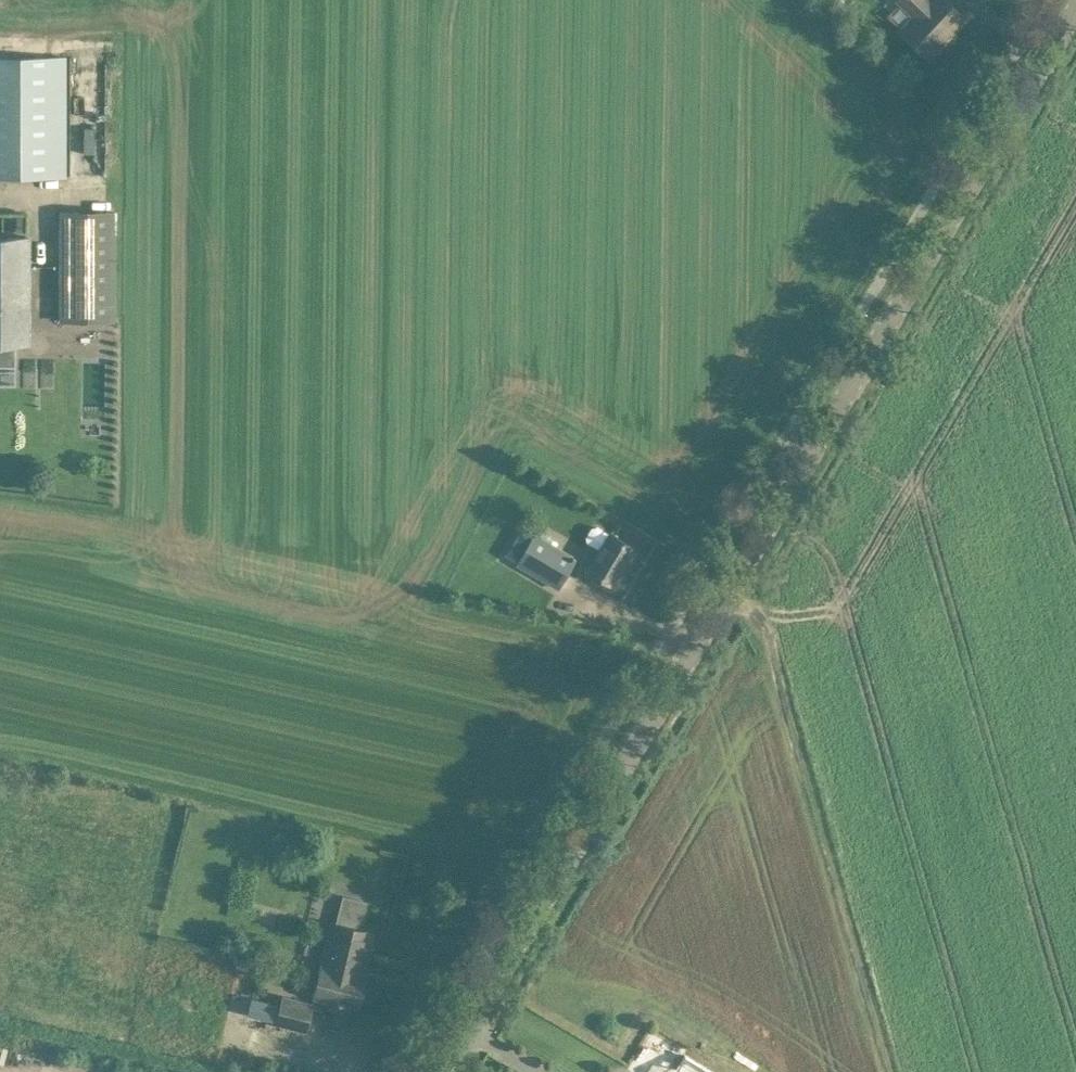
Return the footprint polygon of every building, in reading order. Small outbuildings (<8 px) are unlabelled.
[(911,42),(927,57),(964,17),(946,0),(930,0),(929,1),(928,0),(899,0),(915,15),(900,31),(911,42)] [(0,57),(0,177),(65,177),(65,57),(0,57)] [(61,211),(60,321),(112,321),(112,211),(61,211)] [(0,236),(0,358),(16,358),(16,345),(28,345),(28,236),(0,236)] [(595,548),(585,568),(616,586),(625,572),(621,570),(634,548),(596,526),(590,527),(585,538),(587,543),(595,548)] [(516,562),(515,563),(558,588),(575,558),(550,544),(553,536),(542,529),(538,534),(533,531),(531,534),(520,527),(504,555),(516,562)] [(321,966),(319,975),(314,996),(357,1006),(364,976),(362,976),(373,933),(333,923),(322,966),(321,966)] [(281,1002),(276,1023),(306,1030),(312,1004),(283,997),(281,1002)] [(673,1071),(714,1071),(685,1054),(673,1071)]
